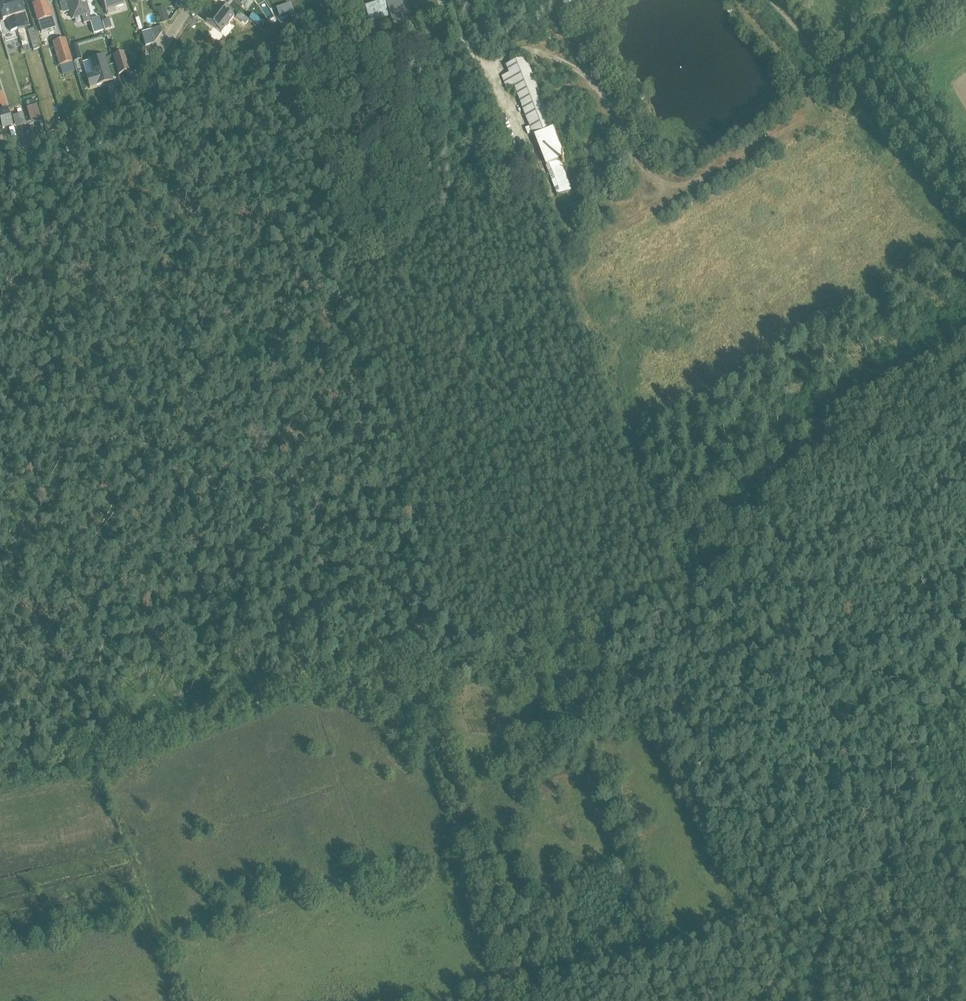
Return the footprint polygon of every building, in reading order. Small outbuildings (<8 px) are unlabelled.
[(17,29),(18,30),(29,27),(21,0),(13,0),(8,1),(17,29)] [(73,20),(89,15),(85,0),(67,0),(73,20)] [(106,11),(125,5),(123,0),(102,0),(106,11)] [(391,16),(386,0),(385,0),(365,6),(370,22),(391,16)] [(412,21),(406,0),(386,0),(391,16),(394,27),(412,21)] [(586,0),(560,0),(564,9),(586,0)] [(0,4),(0,11),(3,21),(6,20),(10,31),(17,29),(8,1),(0,4)] [(54,18),(51,9),(48,10),(45,2),(33,6),(42,33),(50,31),(50,30),(55,28),(55,27),(56,27),(54,18)] [(169,20),(165,6),(157,8),(161,23),(169,20)] [(99,17),(89,20),(94,34),(103,30),(99,17)] [(111,27),(109,19),(102,21),(105,29),(111,27)] [(161,27),(153,29),(154,34),(157,43),(163,34),(161,27)] [(28,30),(34,50),(40,48),(34,28),(28,30)] [(146,46),(157,43),(154,34),(153,29),(141,32),(146,46)] [(53,43),(60,66),(63,75),(75,71),(73,62),(66,39),(53,43)] [(70,48),(75,63),(81,61),(77,46),(70,48)] [(113,56),(119,75),(130,72),(124,52),(113,56)] [(87,61),(82,63),(86,75),(90,88),(103,84),(103,85),(114,81),(112,77),(111,77),(104,55),(87,60),(87,61)] [(565,159),(527,59),(507,66),(510,74),(502,77),(507,89),(514,86),(534,138),(536,137),(548,166),(547,167),(558,196),(572,191),(561,161),(565,159)] [(40,103),(42,102),(44,109),(50,107),(44,84),(39,85),(37,77),(32,78),(40,103)] [(642,91),(637,93),(641,101),(646,99),(642,91)] [(36,96),(26,99),(33,126),(44,123),(36,96)] [(0,110),(0,120),(2,129),(13,125),(8,107),(0,110)] [(24,111),(14,114),(17,125),(28,122),(24,111)]
